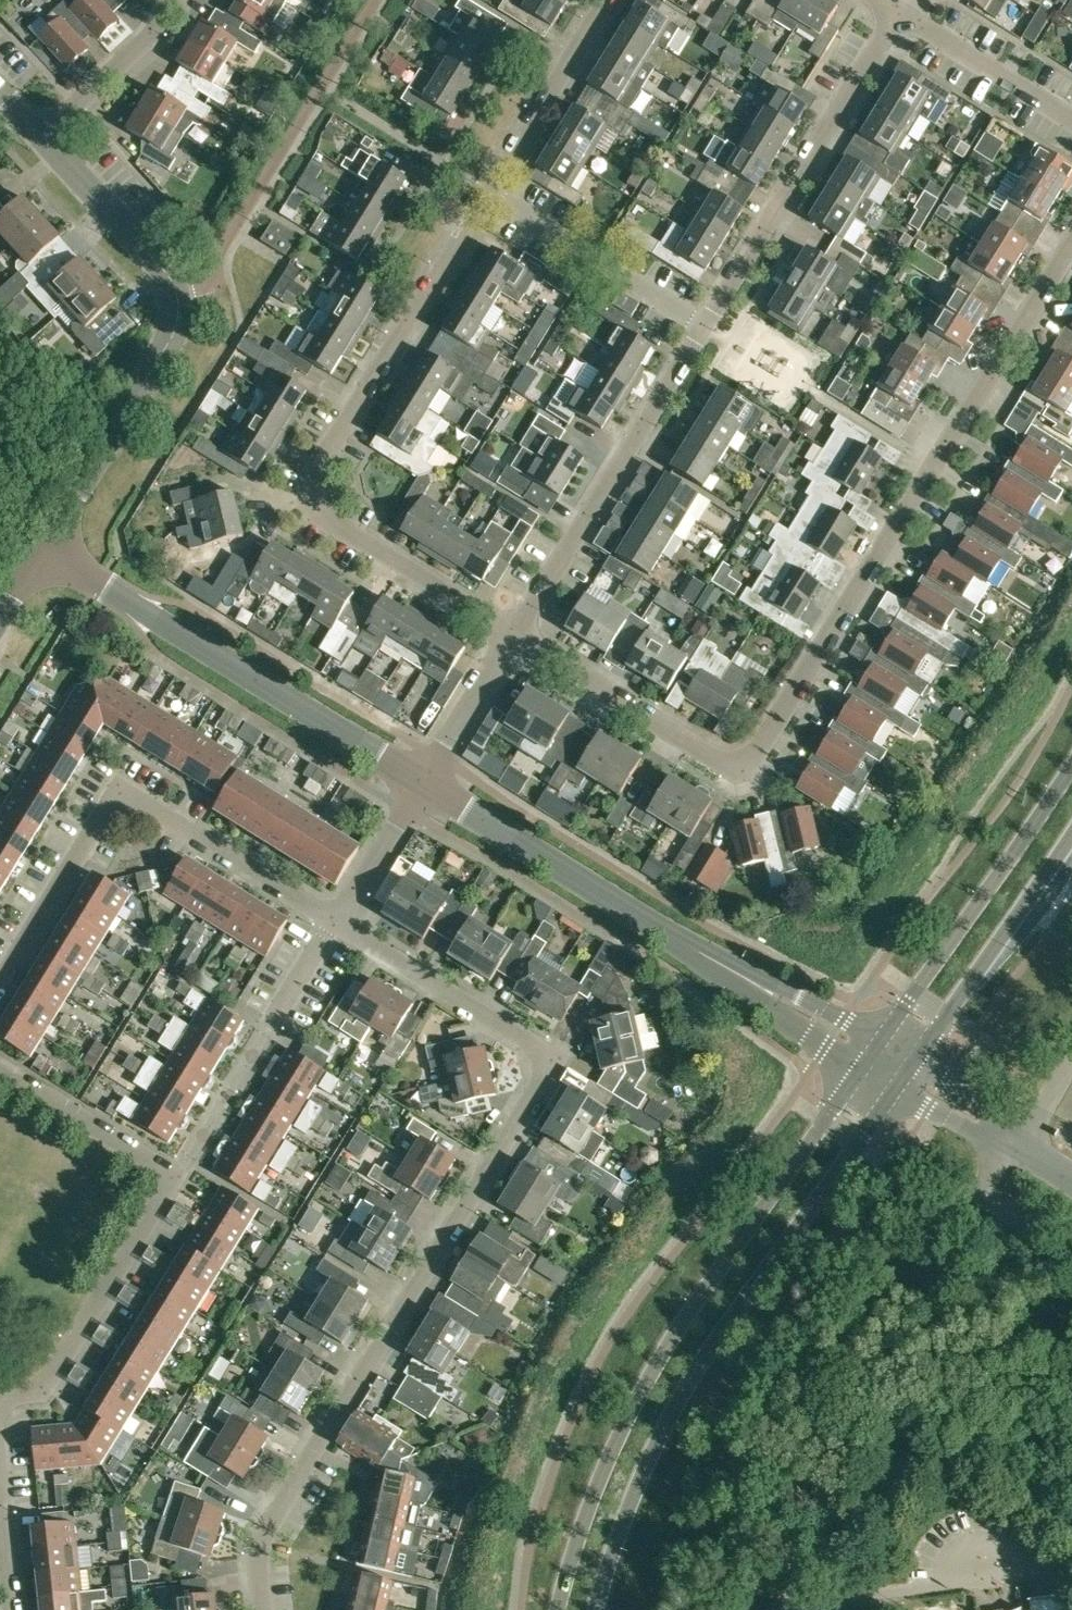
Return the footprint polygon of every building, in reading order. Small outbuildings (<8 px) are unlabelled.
[(71,9),(79,18),(98,40),(119,21),(99,0),(82,0),(71,9)] [(243,21),(267,35),(286,3),(281,0),(233,0),(224,14),(241,24),(243,21)] [(412,9),(418,12),(425,1),(423,0),(417,0),(412,9)] [(456,8),(461,11),(449,31),(457,35),(456,36),(489,56),(509,25),(469,0),(461,0),(456,8)] [(565,6),(554,0),(505,0),(499,10),(529,28),(535,17),(552,27),(565,6)] [(754,0),(746,13),(758,20),(770,0),(754,0)] [(758,20),(769,27),(773,20),(793,33),(797,27),(814,0),(770,0),(758,20)] [(797,27),(818,40),(838,6),(828,0),(814,0),(797,27)] [(996,18),(1008,0),(967,0),(996,18)] [(69,28),(79,18),(71,9),(64,2),(44,20),(51,28),(41,38),(68,68),(88,49),(69,28)] [(626,24),(659,44),(667,49),(679,28),(685,32),(692,20),(662,2),(655,13),(639,3),(626,24)] [(1036,15),(1048,22),(1053,13),(1042,5),(1036,15)] [(714,20),(702,14),(696,23),(707,30),(714,20)] [(1048,22),(1036,15),(1023,37),(1034,44),(1048,22)] [(407,18),(400,30),(409,35),(416,24),(407,18)] [(224,35),(207,24),(203,22),(191,42),(225,63),(238,43),(255,54),(262,42),(231,23),(224,35)] [(713,22),(708,30),(718,37),(723,29),(713,22)] [(647,64),(659,44),(626,24),(614,44),(647,64)] [(409,35),(400,30),(393,41),(402,46),(409,35)] [(444,56),(477,76),(489,56),(456,36),(444,56)] [(178,63),(183,66),(199,76),(193,87),(224,106),(231,94),(213,84),(225,63),(191,42),(178,63)] [(827,50),(815,43),(809,52),(821,60),(827,50)] [(647,64),(614,44),(601,63),(634,84),(642,88),(654,68),(647,64)] [(390,66),(397,55),(388,49),(381,61),(390,66)] [(768,51),(761,63),(771,69),(778,57),(768,51)] [(477,76),(444,56),(432,76),(465,97),(477,76)] [(397,57),(388,71),(401,79),(410,65),(397,57)] [(605,94),(598,105),(628,124),(635,112),(629,109),(642,88),(634,84),(601,63),(588,84),(605,94)] [(794,127),(807,107),(794,99),(801,88),(768,67),(761,78),(766,82),(754,102),(761,107),(794,127)] [(952,92),(923,74),(916,85),(899,74),(886,95),(919,115),(926,120),(939,100),(945,103),(952,92)] [(420,94),(408,86),(400,99),(439,123),(445,113),(452,117),(465,97),(432,76),(420,94)] [(695,94),(702,83),(693,77),(686,88),(695,94)] [(700,97),(709,102),(716,91),(707,85),(700,97)] [(201,127),(205,120),(212,109),(181,90),(174,101),(152,88),(140,109),(175,130),(184,136),(194,124),(201,127)] [(679,100),(688,105),(695,94),(686,88),(679,100)] [(907,135),(919,115),(886,95),(874,115),(907,135)] [(700,97),(693,108),(702,114),(709,102),(700,97)] [(575,106),(562,127),(595,147),(608,127),(621,135),(628,124),(598,105),(592,116),(575,106)] [(761,107),(749,127),(782,147),(794,127),(761,107)] [(184,136),(175,130),(140,109),(127,129),(149,142),(142,154),(169,170),(176,159),(172,156),(184,136)] [(871,156),(891,169),(900,175),(910,159),(899,152),(898,149),(907,135),(874,115),(861,135),(874,143),(867,154),(871,156)] [(329,124),(322,136),(331,142),(338,129),(330,125),(329,124)] [(583,167),(595,147),(562,127),(550,147),(583,167)] [(749,127),(736,147),(770,167),(782,147),(749,127)] [(945,147),(963,159),(971,147),(953,136),(945,147)] [(729,142),(716,162),(711,159),(704,170),(713,176),(720,165),(757,188),(770,167),(736,147),(729,142)] [(984,142),(978,151),(996,163),(1002,153),(984,142)] [(1033,161),(1022,180),(1055,201),(1066,183),(1070,186),(1071,183),(1071,166),(1036,144),(1030,154),(1031,160),(1033,161)] [(570,187),(583,167),(550,147),(537,167),(570,188),(570,187)] [(847,157),(835,178),(868,198),(880,178),(893,186),(900,175),(891,169),(871,156),(867,154),(860,165),(847,157)] [(372,157),(365,169),(347,158),(342,167),(360,177),(395,199),(408,179),(372,157)] [(633,159),(629,167),(641,174),(648,162),(641,158),(633,159)] [(313,160),(310,164),(305,173),(316,180),(324,166),(313,160)] [(706,187),(713,176),(704,170),(697,182),(706,187)] [(637,189),(644,177),(635,171),(628,183),(637,189)] [(316,180),(305,173),(299,183),(297,185),(308,192),(316,180)] [(370,184),(357,204),(387,222),(396,208),(391,205),(395,199),(360,177),(370,184)] [(875,203),(868,198),(835,178),(822,198),(855,218),(866,225),(870,220),(866,217),(875,203)] [(649,180),(642,191),(651,197),(658,186),(649,180)] [(1022,180),(1002,212),(1039,236),(1048,221),(1044,218),(1055,201),(1022,180)] [(925,191),(931,194),(938,199),(944,190),(931,181),(925,191)] [(968,193),(954,185),(944,201),(958,210),(968,193)] [(710,189),(697,210),(731,230),(743,210),(710,189)] [(567,201),(571,204),(576,207),(583,195),(574,190),(567,201)] [(11,245),(41,218),(22,197),(4,213),(0,217),(0,233),(11,245)] [(834,234),(827,245),(851,259),(860,265),(867,254),(858,248),(843,239),(855,218),(822,198),(810,219),(834,234)] [(357,204),(344,225),(334,219),(369,241),(373,235),(378,237),(387,222),(357,204)] [(285,205),(280,214),(292,221),(297,213),(285,205)] [(951,213),(941,207),(936,215),(946,222),(951,213)] [(731,230),(697,210),(685,230),(718,250),(731,230)] [(1030,250),(1039,236),(1002,212),(994,224),(981,222),(971,238),(982,244),(1015,265),(1026,247),(1030,250)] [(915,215),(909,224),(919,230),(925,221),(915,215)] [(60,238),(41,218),(11,245),(22,257),(17,263),(17,269),(21,273),(24,276),(31,284),(40,275),(51,266),(41,256),(60,238)] [(369,241),(334,219),(321,239),(357,261),(369,241)] [(298,235),(274,220),(262,241),(286,255),(298,235)] [(660,242),(653,254),(688,276),(695,264),(705,271),(718,250),(685,230),(674,223),(662,243),(660,242)] [(898,245),(907,250),(914,239),(905,233),(898,245)] [(929,244),(921,239),(917,245),(925,250),(929,244)] [(951,270),(962,277),(1000,300),(1008,285),(1004,283),(1015,265),(982,244),(974,257),(965,252),(961,253),(951,270)] [(860,265),(851,259),(827,245),(820,255),(807,247),(795,268),(828,288),(841,268),(844,270),(844,271),(853,276),(860,265)] [(493,248),(481,268),(517,290),(525,295),(527,290),(527,286),(521,282),(528,271),(545,281),(552,269),(525,252),(518,264),(493,248)] [(908,264),(922,272),(931,258),(917,250),(908,264)] [(51,266),(40,275),(31,284),(27,287),(55,318),(68,307),(98,279),(79,259),(60,276),(51,266)] [(356,276),(359,271),(341,259),(335,268),(339,271),(329,287),(334,290),(370,312),(382,293),(356,276)] [(525,295),(517,290),(481,268),(477,275),(473,272),(463,286),(493,305),(501,292),(519,303),(525,295)] [(795,268),(782,288),(815,309),(828,288),(795,268)] [(552,269),(545,281),(563,292),(570,280),(552,269)] [(276,286),(285,291),(291,282),(282,276),(276,286)] [(962,277),(942,309),(975,329),(986,312),(991,314),(1000,300),(962,277)] [(97,317),(116,299),(98,279),(68,307),(79,319),(74,324),(73,331),(96,355),(131,323),(121,311),(105,326),(97,317)] [(285,291),(276,286),(270,295),(279,301),(285,291)] [(455,310),(480,326),(493,305),(463,286),(454,301),(459,304),(455,310)] [(800,334),(815,309),(782,288),(769,309),(784,318),(781,322),(800,334)] [(334,290),(321,312),(362,335),(370,322),(366,319),(370,312),(334,290)] [(621,292),(613,304),(632,316),(639,303),(621,292)] [(872,316),(880,302),(871,296),(870,296),(862,309),(872,316)] [(634,320),(603,301),(596,312),(617,325),(605,345),(640,367),(652,347),(627,332),(634,320)] [(11,325),(22,315),(13,306),(2,316),(11,325)] [(964,347),(975,329),(942,309),(923,340),(911,333),(911,334),(960,364),(969,350),(964,347)] [(468,346),(460,357),(487,374),(494,362),(478,352),(490,332),(480,326),(455,310),(443,330),(468,346)] [(548,311),(536,331),(545,337),(558,316),(548,311)] [(362,335),(321,312),(308,333),(343,355),(347,348),(352,351),(362,335)] [(853,317),(846,328),(856,334),(863,322),(853,317)] [(563,319),(556,330),(550,340),(559,346),(572,325),(563,319)] [(1071,345),(1071,325),(1070,323),(1061,338),(1071,345)] [(839,339),(849,345),(856,334),(846,328),(839,339)] [(530,341),(523,352),(532,358),(545,337),(536,331),(530,341)] [(331,374),(343,355),(308,333),(296,352),(277,340),(270,352),(297,369),(304,357),(331,374)] [(960,364),(911,334),(891,366),(924,387),(935,369),(939,372),(948,358),(959,365),(960,364)] [(862,335),(855,346),(866,353),(871,345),(870,340),(862,335)] [(1045,373),(1071,389),(1071,345),(1061,338),(1052,352),(1056,355),(1045,373)] [(553,355),(559,346),(550,340),(544,349),(553,355)] [(636,373),(640,367),(605,345),(600,353),(610,359),(602,372),(632,391),(641,376),(636,373)] [(260,362),(255,370),(266,377),(259,388),(295,410),(307,391),(290,380),(297,369),(270,352),(265,349),(258,361),(260,362)] [(526,367),(532,358),(523,352),(517,361),(526,367)] [(416,373),(452,395),(464,375),(480,385),(487,374),(460,357),(453,369),(428,353),(416,373)] [(904,420),(924,387),(891,366),(871,399),(904,420)] [(579,387),(614,409),(618,403),(623,405),(632,391),(602,372),(589,393),(579,387)] [(451,395),(452,395),(416,373),(412,379),(408,377),(399,391),(429,410),(441,389),(451,395)] [(1066,413),(1071,403),(1071,389),(1045,373),(1034,390),(1030,388),(1020,403),(1055,424),(1053,428),(1071,438),(1071,437),(1069,436),(1071,431),(1071,417),(1066,413)] [(212,389),(222,395),(223,395),(229,386),(218,379),(212,389)] [(570,425),(578,414),(602,429),(614,409),(579,387),(567,379),(548,411),(570,425)] [(721,386),(709,407),(748,431),(752,434),(765,413),(721,386)] [(249,412),(256,416),(286,434),(295,420),(291,417),(295,410),(259,388),(256,394),(258,398),(249,412)] [(222,395),(212,389),(199,410),(209,416),(222,395)] [(394,409),(390,415),(425,437),(429,440),(442,418),(429,410),(399,391),(389,406),(394,409)] [(824,406),(821,404),(813,399),(808,408),(818,415),(824,406)] [(748,431),(709,407),(696,427),(729,447),(738,432),(745,436),(748,431)] [(286,434),(256,416),(249,412),(241,425),(236,425),(233,431),(268,453),(272,446),(277,449),(286,434)] [(548,436),(536,455),(572,477),(584,458),(559,442),(566,431),(539,414),(532,426),(548,436)] [(429,440),(425,437),(390,415),(378,435),(390,442),(383,454),(419,477),(429,474),(433,468),(428,465),(439,446),(429,440)] [(836,430),(825,448),(871,476),(882,458),(865,447),(872,436),(839,415),(831,428),(836,430)] [(1011,458),(1064,491),(1049,481),(1062,460),(1071,466),(1071,449),(1032,425),(1024,437),(1030,442),(1026,449),(1024,447),(1015,461),(1011,458)] [(471,436),(480,442),(486,432),(477,426),(471,436)] [(729,447),(696,427),(684,447),(724,471),(726,467),(719,462),(729,447)] [(233,431),(221,450),(201,438),(194,449),(224,467),(230,456),(256,472),(268,453),(233,431)] [(465,445),(474,451),(480,442),(471,436),(465,445)] [(783,437),(776,448),(784,454),(791,442),(783,437)] [(714,471),(721,476),(724,471),(684,447),(671,467),(704,487),(714,471)] [(572,477),(536,455),(525,448),(502,485),(524,499),(535,481),(560,497),(572,477)] [(772,473),(784,454),(776,448),(769,460),(764,457),(759,466),(772,473)] [(810,462),(802,475),(846,502),(846,501),(835,495),(842,484),(859,495),(871,476),(825,448),(814,465),(810,462)] [(1056,503),(1064,491),(1011,458),(1003,471),(1010,475),(1005,482),(1003,481),(995,494),(990,491),(990,492),(1043,524),(1044,524),(1029,515),(1042,494),(1056,503)] [(785,465),(780,473),(787,477),(792,469),(785,465)] [(758,477),(751,488),(759,493),(772,473),(759,466),(754,474),(758,477)] [(419,477),(405,499),(417,506),(401,531),(421,543),(443,507),(423,496),(431,484),(429,474),(419,477)] [(639,474),(634,482),(648,491),(653,483),(639,474)] [(687,515),(698,496),(700,494),(667,474),(654,495),(687,515)] [(839,513),(846,502),(802,475),(813,482),(806,494),(810,496),(800,514),(845,542),(857,524),(839,513)] [(480,494),(486,485),(477,479),(471,489),(480,494)] [(643,499),(648,491),(634,482),(629,490),(643,499)] [(191,525),(198,524),(238,514),(233,491),(204,498),(201,485),(171,492),(174,506),(186,503),(191,525)] [(496,491),(486,485),(480,494),(490,501),(496,491)] [(752,505),(759,493),(751,488),(744,500),(752,505)] [(1023,558),(1023,557),(1008,548),(1021,527),(1070,557),(1071,553),(1071,541),(1044,524),(1043,524),(990,492),(983,504),(989,508),(985,515),(983,514),(974,527),(970,525),(969,525),(1023,558)] [(675,534),(687,515),(654,495),(642,515),(675,534)] [(451,512),(443,507),(421,543),(428,547),(425,551),(440,560),(458,531),(444,522),(451,512)] [(526,511),(520,521),(532,528),(538,518),(526,511)] [(188,564),(218,556),(215,543),(243,536),(238,514),(198,524),(203,546),(184,550),(188,564)] [(614,514),(609,522),(623,531),(628,523),(614,514)] [(789,531),(784,528),(777,526),(770,537),(777,541),(809,561),(816,550),(834,561),(845,542),(800,514),(789,531)] [(675,534),(642,515),(630,535),(662,554),(675,534)] [(520,521),(512,534),(492,523),(485,534),(463,569),(483,581),(498,556),(510,563),(532,528),(520,521)] [(619,539),(623,531),(609,522),(605,530),(619,539)] [(1015,570),(1023,558),(969,525),(962,537),(969,541),(964,549),(962,547),(954,561),(943,554),(942,554),(987,582),(1000,560),(1015,570)] [(471,539),(458,531),(440,560),(454,570),(457,565),(463,569),(485,534),(478,529),(471,539)] [(662,554),(630,535),(617,555),(649,575),(662,554)] [(809,602),(820,583),(803,572),(809,561),(777,541),(769,553),(774,556),(763,573),(809,602)] [(273,543),(269,549),(257,568),(246,561),(227,591),(239,599),(251,579),(253,580),(251,584),(252,591),(260,596),(266,594),(269,590),(270,591),(292,555),(273,543)] [(974,603),(987,582),(942,554),(934,568),(936,570),(931,577),(925,573),(917,585),(970,617),(978,622),(983,614),(975,609),(978,606),(974,603)] [(299,559),(292,555),(270,591),(277,595),(281,599),(287,602),(292,604),(298,594),(316,564),(302,555),(299,559)] [(610,556),(603,568),(623,581),(631,569),(610,556)] [(312,617),(313,617),(335,581),(328,577),(331,573),(316,564),(298,594),(319,607),(312,617)] [(791,632),(809,602),(763,573),(752,590),(748,588),(740,600),(791,632)] [(688,577),(676,595),(693,606),(705,587),(688,577)] [(320,649),(332,656),(348,629),(337,622),(354,594),(335,581),(313,617),(332,629),(320,649)] [(904,606),(897,618),(963,659),(970,646),(957,639),(942,630),(955,609),(970,618),(970,617),(917,585),(921,588),(913,602),(915,603),(911,610),(904,606)] [(661,607),(669,595),(661,590),(654,602),(661,607)] [(586,596),(566,628),(586,640),(606,608),(586,596)] [(362,633),(381,645),(403,609),(384,597),(362,633)] [(617,636),(627,642),(642,619),(611,600),(606,608),(586,640),(607,653),(617,636)] [(410,614),(403,609),(381,645),(382,645),(403,658),(427,618),(413,609),(410,614)] [(248,627),(270,640),(275,631),(254,618),(248,627)] [(417,666),(424,671),(446,636),(439,632),(442,627),(427,618),(403,658),(417,666)] [(959,665),(963,659),(897,618),(889,630),(896,635),(891,642),(889,640),(881,654),(873,649),(872,649),(929,684),(914,674),(927,653),(942,663),(947,666),(959,665)] [(627,665),(647,678),(667,646),(672,637),(642,619),(627,642),(637,648),(627,665)] [(360,637),(348,629),(332,656),(343,663),(360,637)] [(285,637),(275,631),(270,640),(279,646),(285,637)] [(465,648),(446,636),(424,671),(443,683),(432,701),(444,708),(462,680),(450,673),(465,648)] [(679,653),(667,646),(647,678),(668,691),(687,659),(691,661),(698,650),(702,643),(692,636),(686,642),(679,653)] [(685,697),(704,708),(732,662),(714,651),(717,647),(705,639),(702,643),(698,650),(691,661),(684,672),(696,679),(685,697)] [(922,696),(929,684),(872,649),(865,661),(875,668),(871,675),(869,674),(860,687),(852,682),(908,717),(909,717),(894,708),(907,687),(922,696)] [(140,671),(148,676),(156,664),(148,659),(140,671)] [(749,673),(732,662),(704,708),(722,720),(733,702),(745,709),(765,676),(752,668),(749,673)] [(164,669),(156,664),(148,676),(157,681),(164,669)] [(109,679),(95,682),(104,723),(113,729),(134,694),(109,679)] [(354,692),(364,699),(374,704),(380,695),(370,689),(371,687),(361,681),(354,692)] [(79,685),(65,710),(99,731),(104,723),(95,682),(79,685)] [(924,727),(908,717),(852,682),(844,695),(854,701),(850,708),(848,707),(839,720),(835,717),(835,718),(888,751),(888,750),(873,741),(886,720),(901,729),(917,739),(924,727)] [(32,683),(27,691),(38,698),(43,690),(32,683)] [(180,696),(188,701),(195,689),(187,684),(180,696)] [(501,721),(494,733),(519,749),(527,737),(549,701),(528,688),(520,701),(513,712),(506,724),(501,721)] [(204,695),(195,689),(188,701),(196,706),(204,695)] [(27,691),(22,699),(33,707),(38,698),(27,691)] [(113,729),(133,741),(154,707),(134,694),(113,729)] [(527,737),(519,749),(540,761),(551,769),(565,746),(554,739),(563,725),(570,714),(549,701),(527,737)] [(490,714),(472,743),(483,750),(494,733),(501,721),(506,724),(513,712),(497,702),(490,714)] [(175,719),(154,707),(133,741),(155,755),(175,719)] [(228,726),(235,715),(227,709),(220,721),(228,726)] [(52,730),(86,751),(99,731),(65,710),(52,730)] [(243,720),(235,715),(228,726),(236,731),(243,720)] [(888,751),(835,718),(827,730),(834,734),(830,741),(827,740),(819,753),(814,751),(867,784),(867,783),(853,774),(865,753),(880,762),(888,751)] [(195,732),(175,719),(155,755),(175,767),(195,732)] [(264,733),(247,722),(238,736),(255,747),(264,733)] [(7,723),(2,731),(14,738),(19,730),(7,723)] [(52,730),(40,750),(74,771),(86,751),(52,730)] [(0,734),(0,741),(9,747),(14,738),(2,731),(0,734)] [(195,780),(215,744),(195,732),(175,767),(195,780)] [(599,781),(621,746),(600,733),(578,768),(599,781)] [(276,757),(284,746),(272,738),(264,749),(276,757)] [(237,757),(215,744),(195,780),(216,792),(237,757)] [(296,753),(284,746),(276,757),(289,765),(296,753)] [(642,759),(621,746),(599,781),(620,794),(642,759)] [(27,771),(61,792),(74,771),(40,750),(27,771)] [(867,784),(814,751),(807,763),(813,768),(809,775),(807,773),(798,788),(831,809),(845,786),(860,796),(867,784)] [(890,756),(885,763),(893,768),(898,762),(890,756)] [(560,791),(574,769),(562,762),(549,784),(560,791)] [(316,782),(323,771),(311,763),(304,775),(316,782)] [(27,771),(15,791),(49,812),(61,792),(27,771)] [(336,778),(323,771),(316,782),(328,790),(336,778)] [(215,809),(235,822),(259,785),(238,772),(215,809)] [(655,801),(643,795),(630,817),(650,829),(657,817),(669,825),(691,789),(670,776),(655,801)] [(279,797),(259,785),(235,822),(255,835),(279,797)] [(691,789),(669,825),(690,837),(673,864),(685,871),(708,834),(696,827),(712,802),(709,800),(710,797),(710,793),(708,790),(702,787),(699,787),(695,788),(694,791),(691,789)] [(356,807),(363,796),(351,788),(343,800),(356,807)] [(2,811),(36,832),(49,812),(15,791),(2,811)] [(375,803),(363,796),(356,807),(368,815),(375,803)] [(275,847),(299,809),(279,797),(255,835),(275,847)] [(619,828),(633,806),(621,798),(608,821),(619,828)] [(783,809),(769,813),(784,873),(798,870),(793,853),(818,847),(809,808),(792,812),(793,815),(785,817),(783,809)] [(319,822),(299,809),(275,847),(295,860),(319,822)] [(0,814),(0,838),(24,853),(36,832),(2,811),(0,814)] [(766,859),(770,877),(773,888),(787,885),(784,873),(769,813),(755,816),(757,824),(749,826),(749,823),(732,827),(741,866),(766,859)] [(339,834),(319,822),(295,860),(315,872),(339,834)] [(880,826),(875,835),(886,841),(891,833),(880,826)] [(339,834),(315,872),(336,885),(360,847),(339,834)] [(24,853),(0,838),(0,866),(11,873),(24,853)] [(869,838),(855,843),(859,859),(874,854),(869,838)] [(709,887),(724,863),(728,856),(707,843),(687,874),(709,887)] [(400,857),(386,880),(399,888),(383,914),(403,926),(425,891),(430,882),(410,870),(413,865),(400,857)] [(165,893),(185,905),(206,871),(186,858),(165,893)] [(11,873),(0,866),(0,892),(11,873)] [(484,869),(476,884),(489,891),(497,876),(484,869)] [(152,880),(149,871),(136,874),(138,883),(152,880)] [(205,918),(226,883),(206,871),(185,905),(205,918)] [(95,873),(84,890),(119,912),(129,895),(95,873)] [(152,880),(138,883),(141,893),(154,890),(152,880)] [(205,918),(225,930),(247,896),(226,883),(205,918)] [(452,921),(466,899),(467,898),(453,889),(450,895),(445,892),(440,893),(436,898),(425,891),(403,926),(423,939),(439,913),(452,921)] [(106,932),(119,912),(84,890),(72,910),(106,932)] [(225,930),(246,943),(267,908),(247,896),(225,930)] [(478,907),(466,899),(452,921),(452,922),(464,929),(449,954),(470,967),(492,932),(471,919),(478,907)] [(246,943),(266,955),(288,921),(267,908),(246,943)] [(106,932),(72,910),(59,931),(94,952),(106,932)] [(196,921),(191,929),(202,936),(207,928),(196,921)] [(547,943),(546,942),(555,928),(544,921),(532,940),(521,958),(531,964),(514,991),(527,1000),(526,1002),(536,1009),(558,973),(537,960),(547,943)] [(197,945),(202,936),(191,929),(186,937),(197,945)] [(59,931),(47,951),(81,972),(94,952),(59,931)] [(518,963),(521,958),(532,940),(519,933),(512,944),(492,932),(470,967),(491,980),(506,955),(518,963)] [(122,939),(114,934),(107,945),(115,950),(122,939)] [(115,950),(123,955),(131,944),(122,939),(115,950)] [(231,954),(242,961),(247,953),(236,946),(231,954)] [(69,992),(81,972),(47,951),(35,971),(69,992)] [(618,952),(609,967),(624,976),(633,960),(618,952)] [(242,961),(231,954),(226,962),(237,969),(242,961)] [(607,969),(602,977),(591,994),(603,1001),(616,979),(619,975),(607,968),(607,969)] [(591,994),(602,977),(590,969),(580,986),(558,973),(536,1009),(547,1015),(548,1013),(562,1021),(577,995),(587,1001),(591,994)] [(56,1013),(69,992),(35,971),(22,991),(56,1013)] [(91,990),(98,979),(90,974),(83,985),(91,990)] [(106,984),(98,979),(91,990),(99,995),(106,984)] [(329,1022),(341,1029),(342,1030),(347,1021),(354,1026),(351,1035),(362,1042),(371,1026),(395,988),(388,983),(382,985),(373,979),(357,1004),(344,997),(329,1022)] [(200,1013),(195,1020),(237,1046),(239,1043),(238,1036),(234,1034),(243,1020),(181,982),(176,990),(188,997),(184,1003),(191,1007),(200,1013)] [(402,992),(395,988),(371,1026),(384,1034),(379,1041),(387,1046),(383,1053),(398,1062),(412,1039),(397,1030),(413,1004),(403,998),(402,992)] [(10,1011),(44,1033),(56,1013),(22,991),(10,1011)] [(638,1037),(655,1033),(651,1018),(635,1022),(628,995),(617,998),(621,1015),(607,1019),(592,1022),(597,1046),(638,1037)] [(44,1033),(10,1011),(0,1027),(0,1038),(30,1056),(44,1033)] [(73,1019),(65,1014),(58,1025),(66,1030),(73,1019)] [(148,1026),(156,1031),(163,1019),(155,1014),(148,1026)] [(229,1050),(235,1049),(237,1046),(195,1020),(191,1027),(176,1017),(171,1024),(168,1030),(218,1061),(226,1048),(229,1050)] [(66,1030),(74,1035),(81,1024),(73,1019),(66,1030)] [(175,1053),(171,1060),(213,1086),(215,1082),(213,1076),(210,1074),(218,1061),(168,1030),(171,1024),(163,1019),(156,1031),(164,1036),(159,1043),(175,1053)] [(655,1033),(638,1037),(597,1046),(603,1070),(624,1065),(626,1072),(612,1094),(615,1095),(632,1106),(634,1107),(638,1110),(647,1095),(636,1088),(646,1071),(641,1051),(658,1047),(655,1033)] [(447,1068),(450,1081),(494,1070),(493,1063),(488,1060),(485,1048),(456,1055),(452,1040),(425,1047),(429,1062),(435,1060),(437,1070),(447,1068)] [(290,1049),(283,1059),(281,1063),(277,1061),(271,1062),(269,1065),(311,1091),(315,1084),(331,1094),(334,1088),(346,1095),(351,1087),(290,1049)] [(41,1070),(49,1059),(40,1054),(33,1065),(41,1070)] [(123,1066),(131,1071),(138,1060),(130,1055),(123,1066)] [(143,1070),(193,1101),(201,1088),(205,1090),(211,1089),(213,1086),(171,1060),(166,1067),(151,1057),(146,1065),(143,1070)] [(150,1093),(146,1100),(188,1126),(190,1122),(189,1116),(185,1114),(193,1101),(143,1070),(146,1065),(138,1060),(131,1071),(139,1076),(135,1083),(150,1093)] [(307,1098),(311,1091),(269,1065),(267,1069),(269,1075),(272,1077),(264,1090),(314,1121),(311,1127),(319,1132),(326,1120),(318,1115),(322,1108),(307,1098)] [(52,1066),(47,1075),(54,1078),(58,1070),(52,1066)] [(496,1078),(494,1070),(450,1081),(454,1095),(438,1099),(441,1113),(451,1118),(469,1114),(466,1102),(496,1095),(493,1083),(496,1078)] [(625,1118),(632,1106),(615,1095),(612,1094),(590,1080),(581,1094),(571,1088),(558,1110),(593,1132),(606,1110),(607,1107),(625,1118)] [(247,1102),(245,1105),(287,1131),(291,1124),(306,1134),(311,1127),(314,1121),(264,1090),(256,1103),(253,1101),(247,1102)] [(186,1129),(188,1126),(146,1100),(142,1107),(126,1097),(121,1105),(113,1100),(106,1112),(114,1117),(118,1111),(168,1142),(176,1128),(180,1130),(186,1129)] [(282,1138),(287,1131),(245,1105),(243,1109),(244,1115),(248,1117),(240,1130),(290,1161),(286,1167),(294,1172),(301,1160),(293,1155),(298,1148),(282,1138)] [(579,1154),(593,1132),(558,1110),(544,1133),(554,1139),(545,1153),(570,1168),(579,1154)] [(408,1158),(447,1182),(451,1175),(450,1169),(456,1159),(430,1143),(437,1132),(414,1118),(407,1129),(421,1138),(408,1158)] [(326,1120),(319,1132),(327,1137),(334,1125),(326,1120)] [(222,1142),(220,1145),(262,1170),(266,1164),(282,1174),(286,1167),(290,1161),(240,1130),(232,1143),(228,1141),(222,1142)] [(257,1178),(262,1170),(220,1145),(218,1149),(220,1155),(223,1157),(215,1171),(276,1209),(281,1201),(270,1194),(273,1188),(257,1178)] [(648,1165),(650,1164),(658,1160),(659,1153),(659,1150),(650,1145),(641,1149),(641,1159),(648,1165)] [(443,1189),(447,1182),(408,1158),(401,1171),(387,1162),(382,1169),(379,1167),(373,1169),(368,1177),(398,1195),(405,1184),(431,1200),(437,1190),(443,1189)] [(302,1177),(310,1165),(301,1160),(294,1172),(302,1177)] [(551,1179),(529,1165),(526,1163),(512,1184),(548,1206),(555,1195),(563,1200),(567,1201),(569,1202),(571,1202),(573,1201),(575,1200),(577,1199),(579,1198),(580,1196),(587,1185),(558,1167),(551,1179)] [(499,1205),(517,1216),(525,1220),(518,1231),(540,1245),(553,1224),(541,1217),(548,1206),(512,1184),(499,1205)] [(212,1205),(246,1227),(258,1208),(223,1187),(212,1205)] [(349,1220),(352,1221),(364,1229),(399,1251),(412,1230),(387,1214),(394,1203),(372,1190),(365,1201),(360,1202),(349,1220)] [(234,1247),(246,1227),(212,1205),(199,1226),(234,1247)] [(172,1211),(188,1221),(191,1216),(175,1206),(172,1211)] [(184,1227),(188,1221),(172,1211),(168,1217),(184,1227)] [(271,1228),(276,1220),(265,1212),(260,1221),(271,1228)] [(399,1251),(364,1229),(352,1221),(339,1242),(336,1240),(329,1252),(354,1267),(361,1256),(386,1272),(399,1251)] [(187,1246),(221,1267),(234,1247),(199,1226),(187,1246)] [(501,1249),(482,1237),(480,1236),(467,1258),(498,1277),(507,1283),(513,1286),(518,1285),(537,1255),(508,1237),(501,1249)] [(147,1251),(163,1261),(167,1255),(151,1245),(147,1251)] [(209,1287),(221,1267),(187,1246),(174,1266),(209,1287)] [(160,1267),(163,1261),(147,1251),(143,1257),(160,1267)] [(507,1283),(498,1277),(467,1258),(453,1280),(474,1293),(467,1304),(486,1316),(507,1283)] [(343,1286),(350,1275),(324,1259),(317,1270),(332,1280),(320,1300),(355,1322),(368,1301),(343,1286)] [(162,1286),(196,1308),(209,1287),(174,1266),(162,1286)] [(560,1266),(552,1279),(561,1285),(569,1272),(560,1266)] [(122,1291),(138,1301),(142,1295),(126,1285),(122,1291)] [(184,1328),(196,1308),(162,1286),(149,1307),(184,1328)] [(135,1307),(138,1301),(122,1291),(119,1297),(135,1307)] [(255,1295),(248,1306),(259,1312),(266,1301),(255,1295)] [(342,1343),(355,1322),(320,1300),(307,1321),(291,1311),(284,1323),(310,1339),(317,1328),(342,1343)] [(445,1318),(440,1315),(434,1311),(421,1332),(456,1354),(479,1317),(455,1302),(445,1318)] [(184,1328),(149,1307),(137,1327),(172,1348),(184,1328)] [(97,1331),(114,1341),(117,1335),(101,1325),(97,1331)] [(159,1368),(172,1348),(137,1327),(124,1347),(159,1368)] [(110,1347),(114,1341),(97,1331),(94,1337),(110,1347)] [(282,1361),(275,1372),(311,1394),(324,1373),(298,1357),(304,1346),(282,1332),(269,1353),(282,1361)] [(465,1359),(456,1354),(421,1332),(408,1353),(419,1360),(409,1376),(443,1397),(450,1386),(465,1359)] [(159,1368),(124,1347),(112,1367),(147,1388),(159,1368)] [(76,1365),(73,1371),(89,1381),(93,1375),(76,1365)] [(134,1409),(147,1388),(112,1367),(99,1387),(134,1409)] [(86,1387),(89,1381),(73,1371),(69,1377),(86,1387)] [(283,1406),(291,1410),(298,1415),(311,1394),(275,1372),(253,1407),(274,1421),(283,1406)] [(408,1376),(401,1387),(424,1401),(417,1413),(428,1420),(443,1397),(409,1376),(408,1376)] [(450,1386),(443,1397),(456,1405),(463,1394),(450,1386)] [(122,1429),(134,1409),(99,1387),(87,1408),(122,1429)] [(424,1401),(401,1387),(393,1399),(417,1413),(424,1401)] [(170,1402),(177,1407),(182,1400),(174,1395),(170,1402)] [(228,1425),(221,1436),(260,1460),(264,1453),(262,1448),(269,1438),(243,1422),(251,1410),(227,1395),(214,1416),(228,1425)] [(76,1425),(100,1463),(122,1429),(87,1408),(76,1425)] [(490,1427),(498,1417),(499,1416),(491,1409),(482,1420),(490,1427)] [(337,1443),(357,1456),(381,1418),(377,1415),(373,1420),(357,1410),(337,1443)] [(357,1456),(378,1470),(390,1450),(404,1459),(411,1456),(415,1449),(398,1438),(402,1431),(381,1418),(357,1456)] [(59,1467),(100,1463),(76,1425),(55,1427),(59,1467)] [(488,1426),(464,1436),(470,1450),(494,1440),(488,1426)] [(32,1429),(36,1469),(59,1467),(55,1427),(32,1429)] [(260,1460),(221,1436),(208,1428),(200,1441),(186,1463),(209,1477),(218,1463),(244,1478),(250,1469),(256,1467),(260,1460)] [(404,1459),(390,1450),(378,1470),(373,1493),(417,1504),(419,1496),(428,1498),(439,1483),(418,1469),(416,1478),(401,1475),(404,1459)] [(163,1517),(179,1523),(222,1537),(225,1529),(222,1523),(226,1513),(197,1504),(201,1490),(175,1482),(163,1517)] [(62,1484),(55,1485),(57,1506),(64,1506),(62,1484)] [(373,1493),(367,1517),(406,1526),(410,1508),(416,1510),(417,1504),(373,1493)] [(459,1497),(455,1512),(463,1515),(468,1500),(459,1497)] [(125,1505),(110,1506),(112,1520),(126,1519),(125,1505)] [(450,1527),(459,1530),(463,1515),(455,1512),(450,1527)] [(179,1523),(163,1517),(152,1554),(178,1562),(182,1549),(211,1558),(214,1547),(220,1544),(222,1537),(179,1523)] [(407,1551),(417,1553),(418,1553),(419,1547),(414,1546),(418,1528),(406,1526),(367,1517),(362,1540),(407,1551)] [(35,1550),(75,1546),(73,1521),(33,1526),(35,1550)] [(108,1542),(122,1541),(121,1531),(107,1533),(108,1542)] [(417,1553),(407,1551),(362,1540),(357,1564),(406,1575),(409,1559),(415,1560),(417,1553)] [(123,1550),(122,1541),(108,1542),(109,1551),(123,1550)] [(449,1561),(454,1546),(445,1543),(441,1558),(449,1561)] [(78,1569),(75,1546),(35,1550),(38,1573),(78,1569)] [(436,1573),(444,1576),(449,1561),(441,1558),(436,1573)] [(80,1592),(78,1569),(38,1573),(40,1597),(80,1592)] [(355,1573),(350,1597),(394,1607),(395,1601),(389,1600),(393,1582),(355,1573)] [(113,1589),(127,1587),(126,1578),(112,1580),(113,1589)] [(215,1595),(185,1598),(184,1585),(156,1588),(159,1609),(170,1609),(175,1609),(221,1609),(216,1606),(215,1595)] [(128,1597),(127,1587),(113,1589),(114,1598),(128,1597)] [(93,1603),(107,1601),(106,1590),(80,1592),(40,1597),(42,1609),(94,1609),(93,1603)] [(1028,1599),(1028,1600),(1029,1600),(1031,1609),(1071,1609),(1071,1593),(1028,1599)] [(394,1607),(350,1597),(346,1609),(393,1609),(394,1607)] [(427,1609),(436,1609),(437,1600),(428,1599),(427,1609)]
